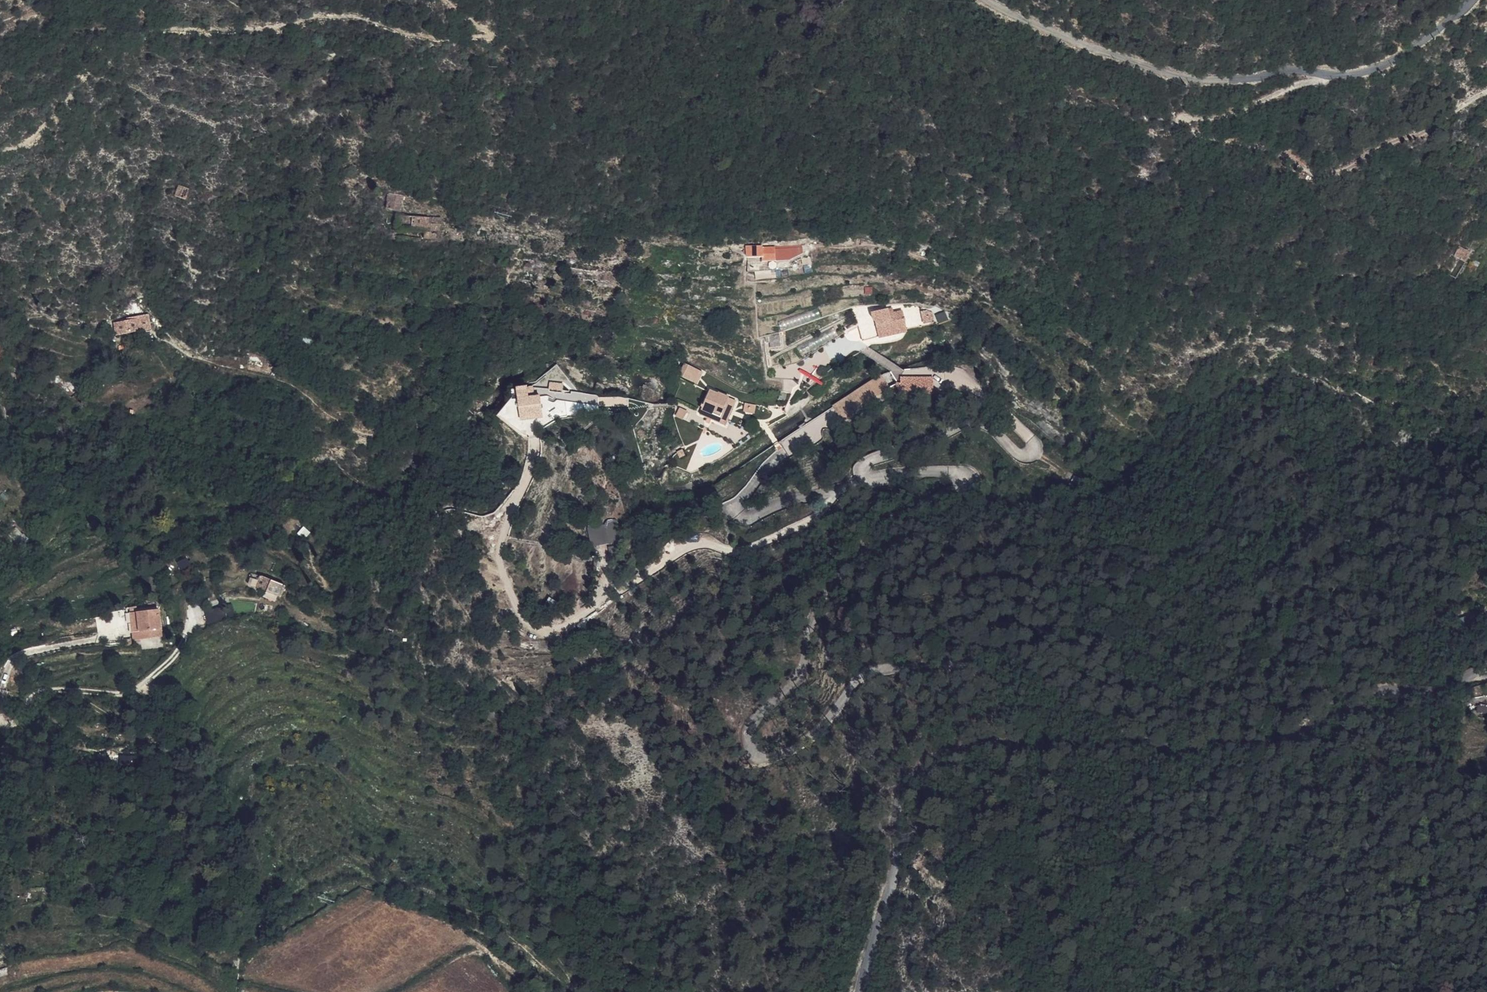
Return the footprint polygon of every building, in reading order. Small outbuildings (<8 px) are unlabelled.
[(174,196),(184,200),(188,190),(179,185),(174,196)] [(395,211),(403,199),(390,192),(384,204),(395,211)] [(423,234),(428,234),(429,220),(396,218),(396,231),(423,234)] [(439,221),(429,220),(428,234),(437,235),(439,221)] [(1470,252),(1459,246),(1454,255),(1465,261),(1470,252)] [(748,261),(758,262),(759,252),(749,252),(748,261)] [(774,252),(759,252),(758,262),(758,266),(771,267),(774,252)] [(867,335),(872,337),(876,335),(876,330),(904,326),(901,311),(888,313),(875,315),(861,315),(856,315),(860,337),(867,335)] [(933,325),(938,321),(928,312),(923,317),(933,325)] [(137,315),(113,319),(115,330),(138,327),(137,315)] [(905,329),(904,326),(876,330),(876,335),(905,329)] [(203,349),(213,348),(212,338),(202,339),(203,349)] [(674,379),(688,385),(693,373),(680,366),(674,379)] [(879,375),(873,379),(881,391),(887,388),(879,375)] [(898,395),(932,394),(932,375),(898,376),(898,395)] [(873,379),(852,392),(860,404),(881,391),(873,379)] [(541,417),(599,410),(597,391),(563,395),(562,382),(548,384),(548,388),(538,389),(541,417)] [(527,390),(515,388),(513,400),(525,402),(527,390)] [(860,404),(852,392),(849,394),(857,407),(860,404)] [(701,412),(719,418),(724,403),(726,398),(722,397),(707,393),(701,412)] [(831,406),(841,420),(857,407),(849,394),(831,406)] [(724,426),(731,406),(724,403),(719,418),(701,412),(699,418),(718,424),(724,426)] [(525,408),(517,406),(515,416),(534,420),(536,410),(525,408)] [(754,408),(745,406),(743,413),(752,415),(754,408)] [(686,415),(679,411),(675,417),(682,421),(686,415)] [(1176,482),(1172,486),(1179,494),(1183,490),(1176,482)] [(590,545),(619,543),(616,518),(606,519),(607,525),(588,527),(590,545)] [(305,539),(310,532),(302,526),(297,533),(305,539)] [(251,570),(246,579),(263,588),(268,579),(251,570)] [(273,593),(278,583),(268,579),(263,588),(273,593)] [(279,597),(285,587),(278,583),(273,593),(279,597)] [(203,611),(207,623),(227,617),(223,605),(203,611)] [(135,612),(138,630),(132,631),(134,640),(162,634),(156,609),(135,612)] [(128,614),(132,631),(138,630),(135,612),(128,614)] [(1479,706),(1477,712),(1486,714),(1486,707),(1479,706)]
